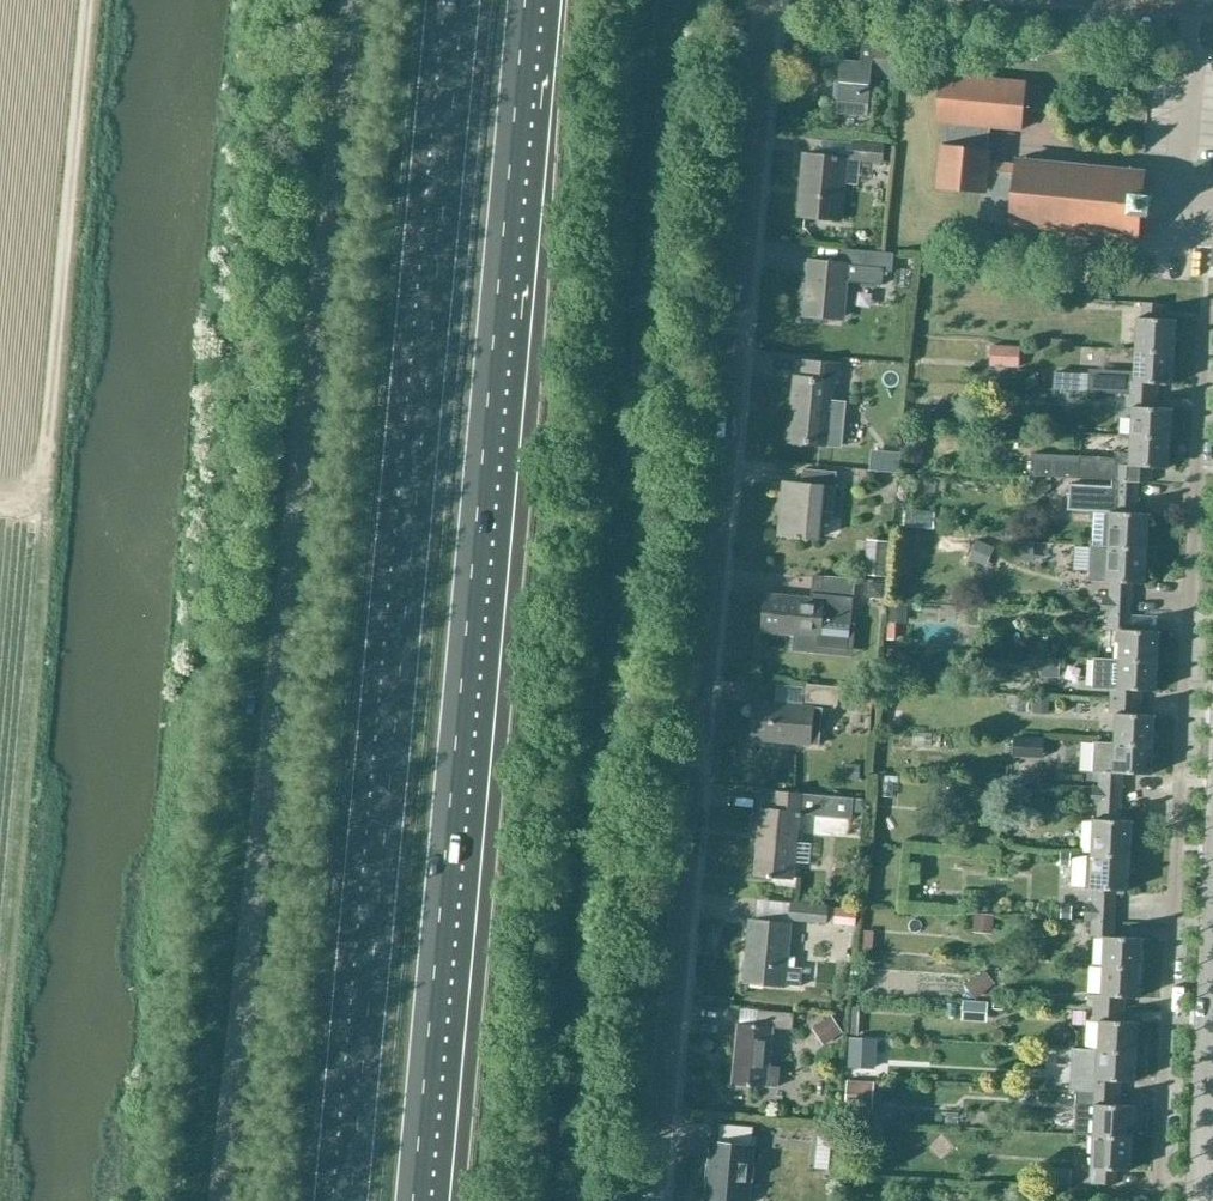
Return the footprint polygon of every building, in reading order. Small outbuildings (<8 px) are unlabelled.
[(902,41),(888,40),(863,38),(860,63),(840,62),(836,111),(868,114),(871,74),(899,77),(902,41)] [(1048,166),(1018,163),(1018,167),(987,164),(990,128),(1023,131),(1027,84),(940,77),(936,123),(945,124),(939,189),(984,193),(981,221),(1058,228),(1058,232),(1062,233),(1062,229),(1074,230),(1074,234),(1077,234),(1078,230),(1090,231),(1090,235),(1093,236),(1094,232),(1106,233),(1106,237),(1110,237),(1110,233),(1122,234),(1122,238),(1125,239),(1126,235),(1135,236),(1134,240),(1138,240),(1140,217),(1152,218),(1154,198),(1141,197),(1144,172),(1140,171),(1140,176),(1131,175),(1131,171),(1127,171),(1127,174),(1115,173),(1115,169),(1111,168),(1110,172),(1100,171),(1100,168),(1096,168),(1096,171),(1083,170),(1083,166),(1079,165),(1079,169),(1067,168),(1067,164),(1063,164),(1063,168),(1050,166),(1051,162),(1048,162),(1048,166)] [(884,148),(852,145),(850,162),(883,165),(884,148)] [(797,220),(839,224),(846,162),(804,158),(797,220)] [(892,272),(893,262),(894,253),(840,248),(840,259),(809,258),(808,267),(803,320),(836,323),(837,320),(844,321),(848,280),(882,283),(883,272),(892,272)] [(1107,298),(1108,278),(1093,277),(1092,298),(1107,298)] [(1135,354),(1174,356),(1176,324),(1160,323),(1161,307),(1143,306),(1143,321),(1137,321),(1135,354)] [(991,345),(990,366),(1019,367),(1020,346),(991,345)] [(1172,389),(1174,356),(1135,354),(1134,371),(1091,369),(1090,391),(1127,393),(1127,399),(1158,400),(1158,388),(1172,389)] [(845,401),(831,400),(832,384),(837,385),(838,367),(804,364),(802,381),(793,381),(787,444),(827,447),(827,444),(841,445),(845,401)] [(1053,390),(1081,391),(1082,373),(1054,371),(1053,390)] [(1131,440),(1169,442),(1171,413),(1157,413),(1158,400),(1127,399),(1126,409),(1133,409),(1131,440)] [(908,408),(907,426),(922,427),(923,409),(908,408)] [(992,432),(991,443),(1004,444),(1004,432),(992,432)] [(904,464),(923,465),(924,436),(906,435),(904,464)] [(1169,442),(1131,440),(1130,452),(1116,451),(1115,457),(1032,454),(1030,476),(1116,481),(1116,483),(1150,485),(1151,469),(1167,470),(1169,442)] [(836,489),(837,474),(804,471),(803,486),(785,484),(779,537),(818,541),(820,518),(833,520),(836,489)] [(1048,487),(1040,478),(1028,488),(1036,497),(1048,487)] [(1069,509),(1109,512),(1106,550),(1146,552),(1148,518),(1135,517),(1137,484),(1109,482),(1108,487),(1070,484),(1069,509)] [(864,575),(888,577),(890,541),(867,539),(864,575)] [(990,547),(977,541),(969,559),(983,565),(990,547)] [(1076,576),(1077,542),(1063,542),(1062,575),(1076,576)] [(1091,549),(1089,580),(1105,581),(1105,586),(1109,586),(1108,599),(1101,599),(1101,608),(1100,614),(1107,615),(1131,616),(1132,610),(1133,587),(1144,587),(1146,552),(1106,550),(1091,549)] [(766,597),(763,633),(818,638),(817,648),(848,651),(854,582),(854,580),(851,580),(825,577),(823,577),(814,576),(811,601),(766,597)] [(887,621),(906,622),(907,605),(888,605),(887,621)] [(1107,615),(1107,632),(1119,632),(1118,663),(1157,665),(1159,635),(1130,633),(1131,616),(1107,615)] [(884,649),(883,664),(898,665),(899,650),(884,649)] [(1110,693),(1110,705),(1141,707),(1141,695),(1155,696),(1157,665),(1118,663),(1095,662),(1093,692),(1110,693)] [(806,702),(837,705),(838,687),(808,685),(806,702)] [(850,695),(849,707),(870,709),(871,697),(850,695)] [(1011,696),(1010,712),(1025,713),(1026,697),(1011,696)] [(1035,699),(1034,713),(1044,714),(1045,700),(1035,699)] [(812,706),(812,709),(756,703),(753,740),(809,745),(820,745),(823,707),(812,706)] [(1113,747),(1152,749),(1154,720),(1140,719),(1141,707),(1110,705),(1109,717),(1115,718),(1113,747)] [(1095,745),(1094,772),(1100,772),(1099,786),(1121,787),(1122,776),(1150,778),(1152,749),(1113,747),(1095,745)] [(845,780),(859,781),(860,766),(846,765),(845,780)] [(1093,822),(1090,857),(1130,859),(1132,825),(1119,824),(1121,800),(1121,787),(1099,786),(1093,785),(1092,803),(1098,804),(1097,822),(1093,822)] [(756,860),(754,876),(792,879),(794,863),(794,861),(809,863),(811,843),(796,842),(798,818),(800,818),(801,815),(851,821),(852,814),(853,801),(775,793),(773,812),(761,811),(756,860)] [(853,801),(852,814),(864,815),(865,802),(853,801)] [(994,821),(994,812),(985,811),(984,821),(994,821)] [(931,829),(930,839),(941,840),(941,830),(931,829)] [(1070,853),(1061,853),(1061,865),(1070,865),(1070,853)] [(1076,864),(1074,890),(1088,891),(1093,892),(1092,906),(1086,906),(1085,922),(1092,922),(1114,924),(1116,892),(1128,893),(1130,859),(1090,857),(1090,860),(1076,864)] [(742,907),(772,913),(775,900),(744,895),(742,907)] [(791,903),(789,920),(826,924),(827,906),(791,903)] [(855,926),(857,909),(834,907),(833,923),(855,926)] [(1062,921),(1070,921),(1071,908),(1062,908),(1062,921)] [(993,929),(994,916),(974,915),(974,928),(993,929)] [(790,925),(750,921),(743,983),(784,987),(784,984),(802,985),(803,968),(786,966),(790,925)] [(1092,922),(1091,939),(1104,939),(1102,969),(1140,971),(1142,937),(1114,936),(1114,924),(1092,922)] [(864,930),(863,948),(872,949),(873,931),(864,930)] [(1094,999),(1093,1010),(1124,1012),(1125,1000),(1138,1001),(1140,971),(1102,969),(1100,999),(1094,999)] [(983,970),(967,983),(977,996),(994,983),(983,970)] [(987,1003),(964,1001),(963,1016),(986,1017),(987,1003)] [(780,1067),(767,1065),(770,1029),(792,1031),(794,1014),(759,1010),(757,1026),(739,1024),(734,1083),(778,1087),(780,1067)] [(1099,1023),(1097,1053),(1136,1055),(1138,1025),(1124,1024),(1124,1012),(1093,1010),(1093,1022),(1099,1023)] [(830,1017),(817,1026),(829,1042),(842,1034),(830,1017)] [(875,1069),(877,1040),(850,1039),(849,1068),(875,1069)] [(1074,1051),(1071,1092),(1088,1093),(1088,1094),(1120,1096),(1121,1084),(1134,1085),(1136,1055),(1097,1053),(1074,1051)] [(1070,1089),(1071,1080),(1047,1078),(1046,1088),(1070,1089)] [(847,1080),(846,1107),(872,1109),(874,1082),(847,1080)] [(1077,1102),(1075,1133),(1093,1134),(1092,1139),(1131,1141),(1133,1109),(1119,1108),(1120,1096),(1088,1094),(1088,1103),(1077,1102)] [(753,1165),(749,1165),(752,1129),(719,1126),(717,1147),(712,1146),(710,1167),(705,1166),(703,1185),(708,1185),(707,1200),(745,1200),(747,1185),(751,1185),(753,1165)] [(1131,1142),(1092,1139),(1090,1171),(1099,1172),(1098,1185),(1115,1187),(1116,1173),(1129,1174),(1131,1142)] [(1042,1169),(1041,1189),(1056,1190),(1057,1170),(1042,1169)] [(948,1192),(947,1200),(965,1200),(965,1193),(948,1192)]
